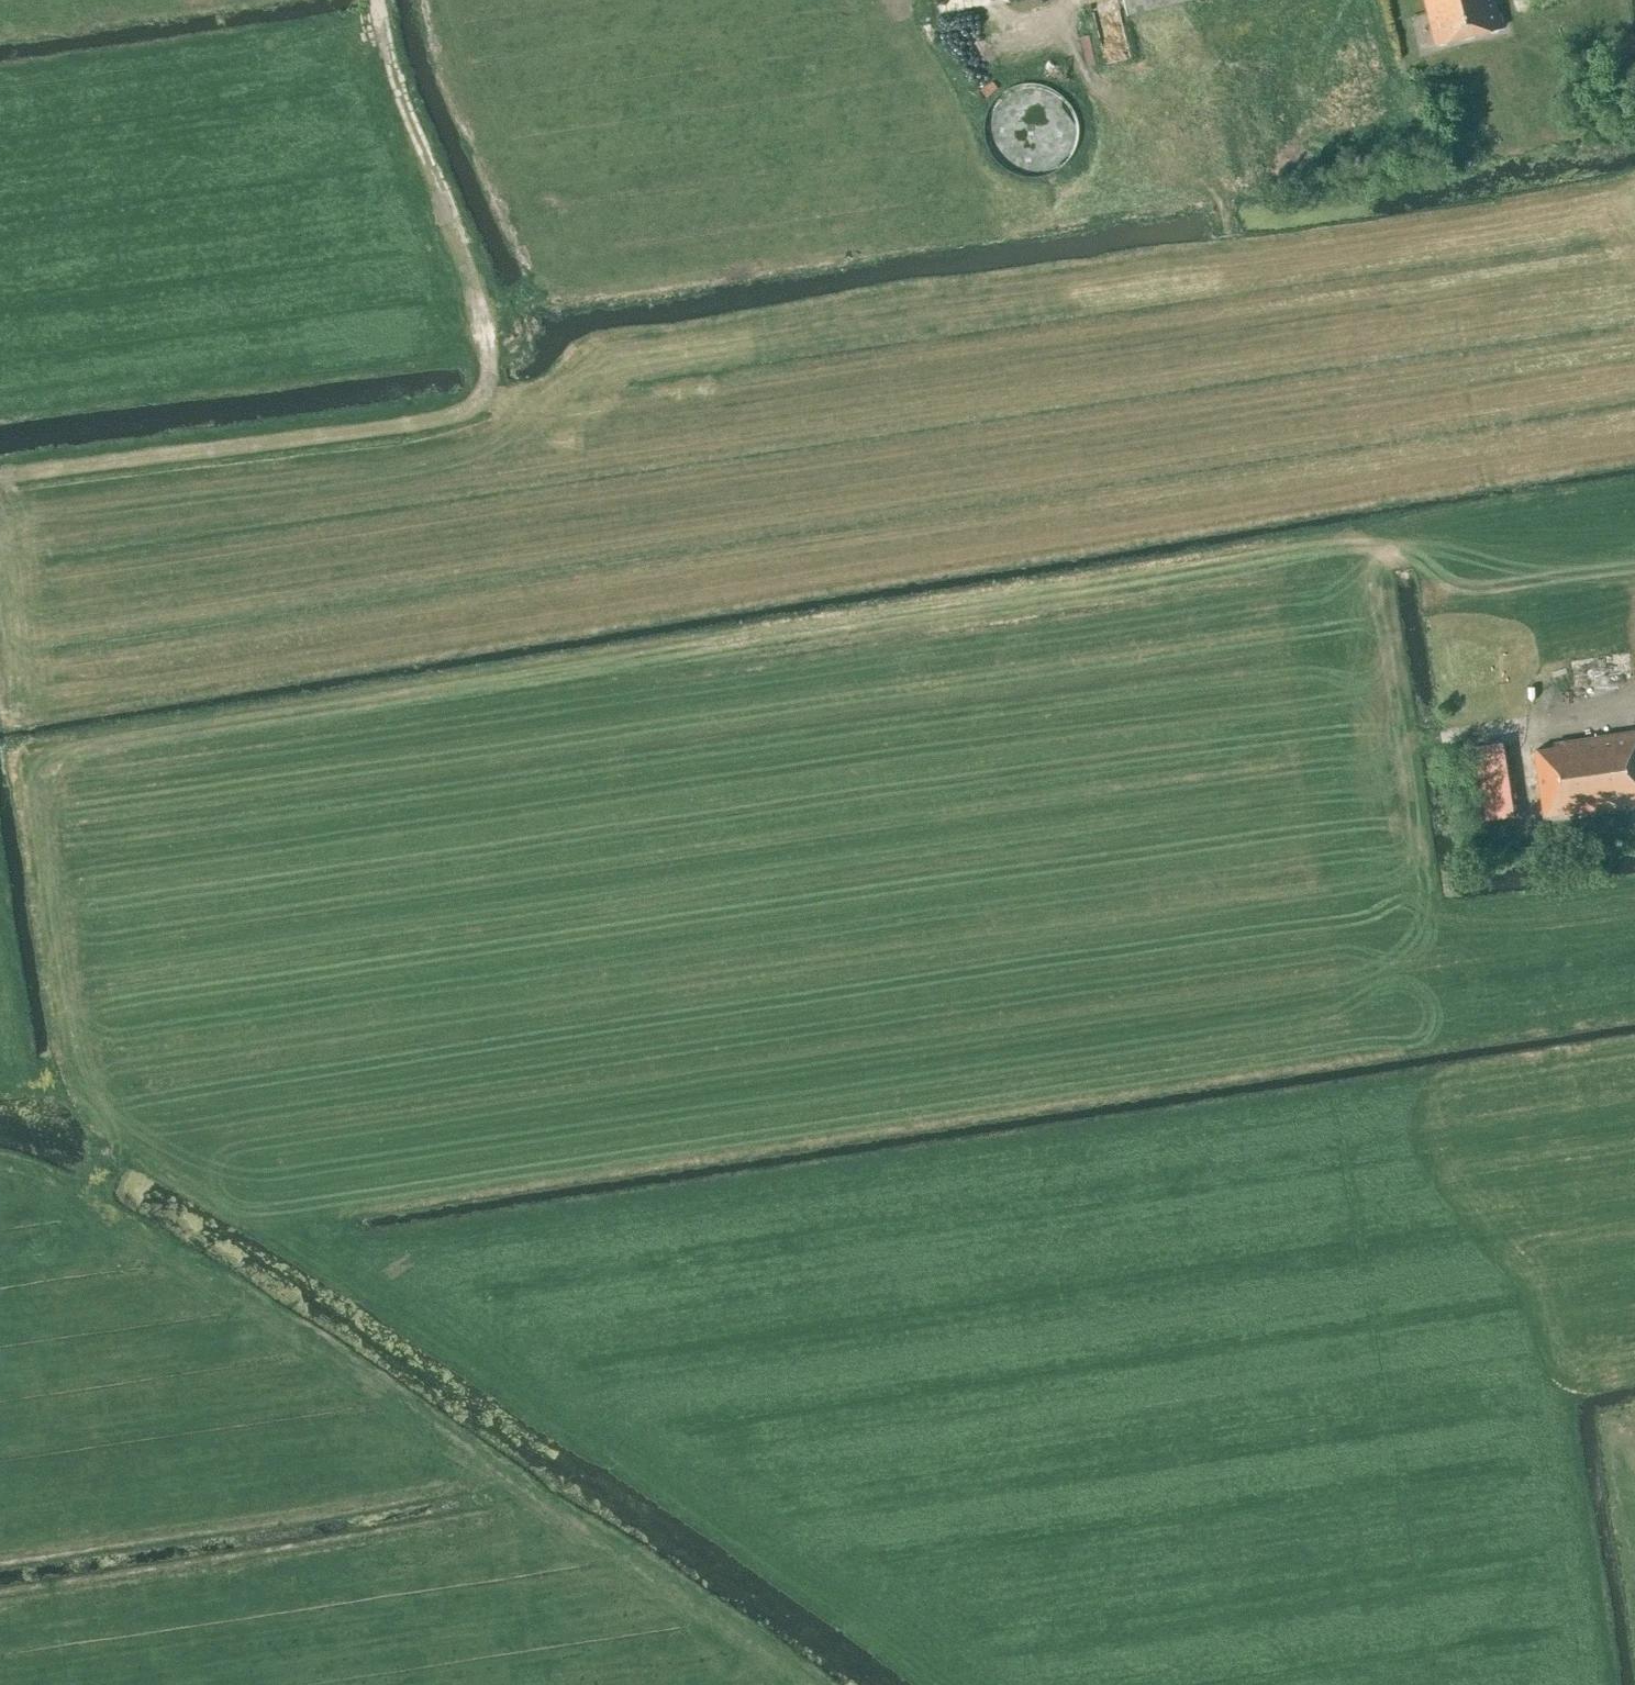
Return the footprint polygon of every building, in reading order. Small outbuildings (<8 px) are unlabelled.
[(1186,0),(1124,0),(1128,15),(1186,0)] [(1436,46),(1504,29),(1497,0),(1424,0),(1436,46)] [(1034,177),(1046,174),(1058,169),(1067,161),(1074,150),(1078,138),(1078,126),(1075,114),(1069,103),(1060,94),(1049,88),(1037,85),(1025,85),(1013,89),(1002,96),(994,105),(989,116),(987,129),(988,141),(992,153),(1000,163),(1010,171),(1021,175),(1034,177)] [(1553,743),(1554,747),(1534,750),(1543,816),(1634,803),(1634,731),(1553,743)] [(1484,821),(1512,817),(1501,741),(1474,745),(1484,821)]
